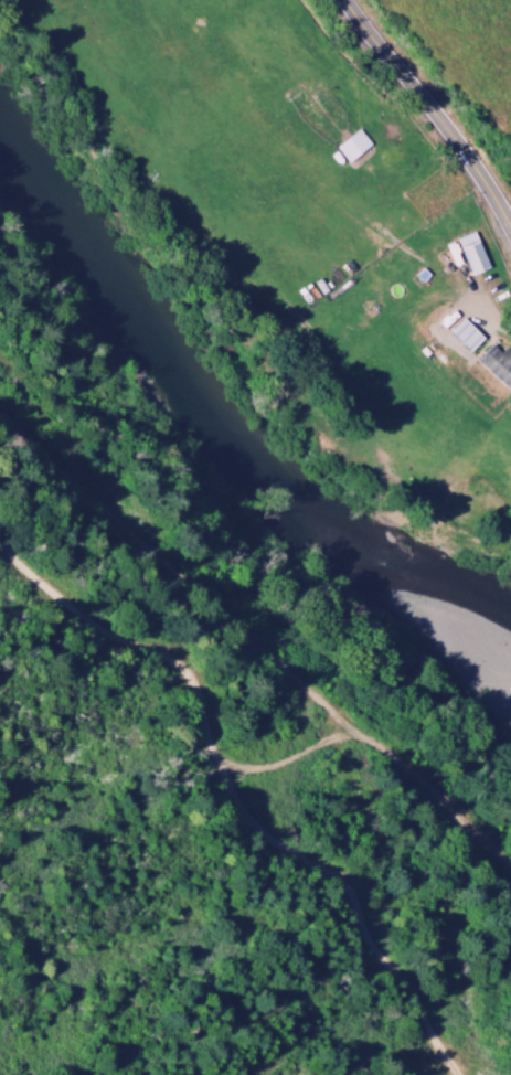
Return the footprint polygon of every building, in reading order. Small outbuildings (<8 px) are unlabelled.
[(369,146),(356,130),(332,149),(345,165),(369,146)] [(455,238),(467,276),(485,271),(474,233),(455,238)] [(480,339),(459,320),(446,334),(467,353),(480,339)] [(510,364),(510,356),(503,348),(498,354),(488,346),(473,363),(506,393),(510,387),(510,366),(510,365),(510,364)]
